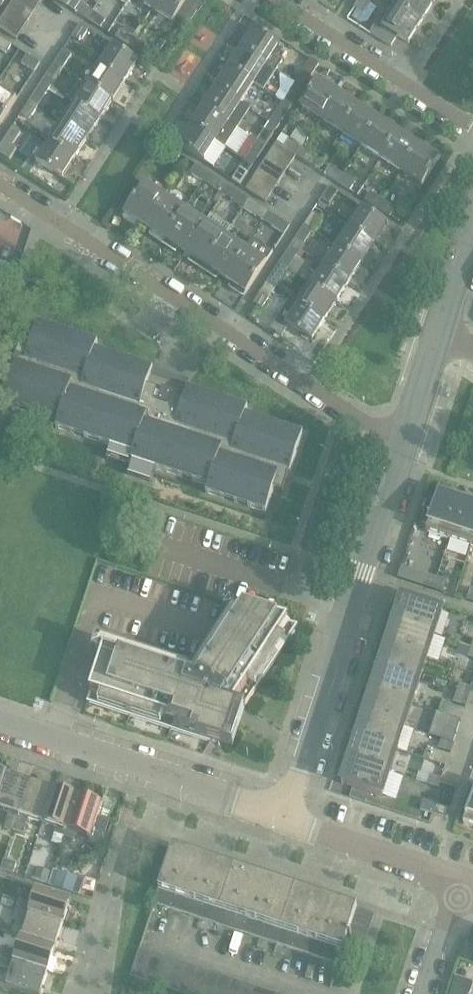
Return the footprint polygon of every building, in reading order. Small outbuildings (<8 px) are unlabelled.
[(35,13),(14,0),(9,9),(29,22),(35,13)] [(35,0),(15,0),(14,0),(35,13),(41,4),(35,0)] [(68,8),(73,0),(54,0),(68,8)] [(81,3),(83,0),(73,0),(68,8),(72,11),(84,18),(88,21),(94,12),(81,3)] [(151,12),(159,0),(134,0),(151,12)] [(151,12),(172,25),(188,0),(159,0),(151,12)] [(369,2),(366,0),(359,0),(353,9),(358,13),(361,15),(367,6),(369,2)] [(434,6),(424,0),(399,0),(394,8),(421,26),(434,6)] [(358,13),(352,21),(361,27),(368,26),(376,12),(367,6),(361,15),(358,13)] [(408,45),(420,27),(421,26),(394,8),(381,27),(377,24),(370,35),(390,48),(397,38),(408,45)] [(29,22),(9,9),(2,19),(23,32),(29,22)] [(100,28),(106,19),(94,12),(88,21),(100,28)] [(2,19),(0,22),(0,31),(16,41),(23,32),(2,19)] [(76,49),(88,30),(80,24),(67,43),(76,49)] [(273,56),(279,47),(252,29),(239,49),(276,72),(282,62),(273,56)] [(146,46),(133,38),(121,30),(115,39),(140,55),(146,46)] [(12,45),(0,38),(0,50),(6,54),(12,45)] [(125,84),(138,64),(111,46),(98,66),(125,84)] [(276,72),(239,49),(227,68),(254,86),(261,75),(270,81),(276,72)] [(73,75),(81,63),(63,50),(53,64),(62,70),(63,68),(73,75)] [(34,72),(40,63),(27,55),(21,64),(34,72)] [(303,89),(319,65),(310,59),(294,83),(303,89)] [(54,81),(62,70),(53,64),(46,76),(54,81)] [(113,104),(125,84),(98,66),(86,86),(113,104)] [(241,105),(254,86),(227,68),(214,88),(241,105)] [(339,91),(326,83),(324,85),(317,81),(300,108),(320,121),(339,91)] [(290,108),(303,89),(294,83),(282,103),(290,108)] [(100,123),(113,104),(86,86),(73,105),(100,123)] [(37,109),(46,94),(38,88),(28,103),(37,109)] [(230,124),(241,105),(214,88),(202,106),(230,124)] [(16,101),(0,90),(0,126),(16,101)] [(351,103),(352,100),(339,91),(320,121),(340,134),(358,107),(351,103)] [(29,120),(37,109),(28,103),(21,114),(29,120)] [(282,121),(290,108),(282,103),(273,116),(282,121)] [(87,142),(100,123),(73,105),(60,124),(87,142)] [(216,144),(229,124),(230,124),(202,106),(189,126),(216,144)] [(360,147),(380,118),(366,109),(364,111),(358,107),(340,134),(360,147)] [(390,128),(392,126),(380,118),(360,147),(381,160),(398,133),(390,128)] [(75,161),(87,142),(60,124),(48,143),(75,161)] [(204,164),(216,144),(189,126),(176,146),(204,164)] [(13,146),(21,134),(12,128),(4,141),(13,146)] [(265,147),(274,134),(265,129),(256,142),(265,147)] [(401,173),(420,143),(406,134),(404,137),(398,133),(381,160),(401,173)] [(297,157),(303,148),(290,139),(284,149),(296,157),(297,157)] [(13,146),(4,141),(0,147),(0,154),(9,160),(16,148),(13,146)] [(257,160),(265,147),(256,142),(248,155),(257,160)] [(62,181),(75,161),(48,143),(35,163),(62,181)] [(431,154),(433,152),(420,143),(401,173),(421,187),(439,160),(431,154)] [(296,157),(284,149),(276,144),(270,154),(290,167),(296,157)] [(174,164),(180,156),(167,148),(162,156),(174,164)] [(310,165),(316,156),(303,148),(297,157),(310,165)] [(290,167),(270,154),(263,164),(283,177),(290,167)] [(283,177),(263,164),(257,173),(278,186),(283,177)] [(202,183),(208,174),(195,165),(189,175),(202,183)] [(337,184),(343,175),(329,166),(324,175),(337,184)] [(239,186),(248,173),(240,168),(231,181),(239,186)] [(278,186),(257,173),(251,182),(272,195),(278,186)] [(228,187),(208,174),(202,183),(222,196),(228,187)] [(350,192),(355,183),(343,175),(337,184),(350,192)] [(272,195),(251,182),(246,191),(266,204),(272,195)] [(143,229),(164,197),(144,184),(123,216),(124,217),(122,220),(134,228),(136,225),(143,229)] [(330,205),(338,192),(329,186),(320,199),(330,205)] [(248,199),(235,191),(228,187),(222,196),(242,209),(248,199)] [(378,210),(383,201),(370,193),(364,202),(378,210)] [(162,246),(185,210),(164,197),(143,229),(150,234),(148,237),(162,246)] [(268,213),(261,209),(261,208),(248,199),(242,209),(255,217),(256,216),(263,221),(268,213)] [(390,218),(396,209),(383,201),(378,210),(390,218)] [(313,230),(326,211),(317,205),(305,225),(313,230)] [(374,246),(387,226),(360,208),(347,229),(374,246)] [(184,256),(205,223),(185,210),(162,246),(174,254),(176,251),(184,256)] [(290,226),(276,218),(268,213),(263,221),(284,235),(290,226)] [(202,272),(225,237),(205,223),(184,256),(190,260),(188,263),(202,272)] [(305,244),(313,230),(305,225),(296,238),(305,244)] [(362,265),(374,246),(347,229),(335,247),(362,265)] [(224,282),(245,249),(225,237),(202,272),(215,280),(216,277),(224,282)] [(350,284),(362,265),(335,247),(323,267),(350,284)] [(243,299),(266,263),(245,249),(224,282),(231,286),(229,289),(243,299)] [(289,269),(296,257),(288,252),(280,264),(289,269)] [(275,289),(289,269),(280,264),(267,283),(275,289)] [(337,304),(350,284),(323,267),(310,286),(337,304)] [(262,309),(275,289),(267,283),(253,303),(262,309)] [(325,323),(337,304),(310,286),(298,305),(325,323)] [(312,343),(324,323),(325,323),(298,305),(285,325),(312,343)] [(13,362),(0,402),(18,408),(20,401),(44,409),(42,416),(58,421),(55,428),(73,434),(76,427),(86,431),(84,438),(111,447),(112,447),(112,446),(134,453),(133,454),(134,454),(131,461),(133,462),(134,461),(154,468),(154,469),(182,478),(184,471),(195,474),(192,481),(208,486),(205,493),(224,499),(226,492),(250,500),(248,507),(266,513),(273,491),(282,493),(281,494),(284,495),(288,481),(287,480),(289,474),(290,474),(303,434),(285,428),(283,435),(258,427),(261,420),(245,415),(247,408),(229,402),(227,409),(203,401),(205,394),(187,388),(179,385),(178,386),(150,377),(153,369),(135,363),(133,370),(108,363),(111,355),(95,350),(97,343),(79,337),(77,344),(53,336),(55,329),(37,323),(30,345),(19,342),(15,356),(15,357),(14,362),(13,362)] [(449,540),(462,500),(439,493),(432,514),(426,532),(449,540)] [(472,539),(472,504),(462,500),(449,540),(470,547),(472,539)] [(433,590),(437,579),(427,575),(423,587),(433,590)] [(442,593),(446,582),(437,579),(433,590),(442,593)] [(434,637),(442,612),(401,599),(393,623),(434,637)] [(104,651),(87,703),(210,743),(233,751),(246,711),(235,704),(236,703),(244,708),(298,626),(274,618),(243,608),(242,610),(198,678),(196,681),(189,679),(104,651)] [(427,659),(434,637),(393,623),(386,646),(427,659)] [(419,682),(427,659),(386,646),(378,669),(419,682)] [(412,705),(419,682),(378,669),(371,692),(412,705)] [(468,697),(471,688),(459,684),(456,694),(468,697)] [(405,728),(412,705),(371,692),(364,715),(405,728)] [(465,707),(468,697),(456,694),(453,703),(465,707)] [(397,751),(405,728),(364,715),(356,738),(397,751)] [(453,743),(456,734),(445,730),(442,740),(453,743)] [(390,774),(397,751),(356,738),(349,760),(390,774)] [(450,753),(453,743),(442,740),(439,749),(450,753)] [(382,797),(390,774),(349,760),(341,784),(382,797)] [(30,782),(7,775),(0,798),(0,809),(9,812),(4,828),(14,831),(30,782)] [(438,789),(440,783),(441,780),(430,776),(427,785),(438,789)] [(43,823),(53,790),(30,782),(14,831),(23,834),(28,819),(43,823)] [(64,838),(77,797),(53,790),(43,823),(56,828),(54,834),(64,838)] [(463,824),(472,827),(472,794),(463,824)] [(101,846),(109,821),(98,817),(101,805),(77,797),(64,838),(73,841),(75,834),(91,839),(90,842),(101,846)] [(432,814),(435,804),(423,800),(420,810),(432,814)] [(447,819),(451,809),(435,804),(432,814),(447,819)] [(348,935),(357,909),(173,848),(154,905),(339,965),(343,952),(361,958),(366,941),(348,935)] [(13,874),(16,864),(4,860),(1,870),(13,874)] [(53,880),(80,891),(84,879),(58,868),(53,880)] [(62,924),(70,900),(31,887),(26,902),(18,899),(15,909),(62,924)] [(12,909),(15,899),(3,896),(0,905),(12,909)] [(54,949),(62,924),(15,909),(12,919),(20,922),(15,936),(54,949)] [(54,949),(15,936),(10,950),(0,946),(0,957),(46,972),(54,949)] [(141,981),(150,954),(139,950),(130,977),(141,981)] [(153,984),(162,957),(150,954),(141,981),(153,984)] [(46,972),(0,957),(0,968),(4,969),(0,982),(0,984),(30,993),(39,993),(46,972)] [(164,988),(173,961),(162,957),(153,984),(164,988)] [(176,992),(185,965),(173,961),(164,988),(176,992)] [(197,969),(185,965),(176,992),(182,993),(188,993),(197,969)] [(208,973),(197,969),(188,993),(201,993),(208,973)] [(220,976),(208,973),(201,993),(214,993),(220,976)] [(231,980),(220,976),(214,993),(227,993),(231,980)] [(243,984),(231,980),(227,993),(239,993),(243,984)] [(450,993),(467,993),(470,985),(455,980),(450,993)] [(254,988),(243,984),(239,993),(252,993),(254,988)]
